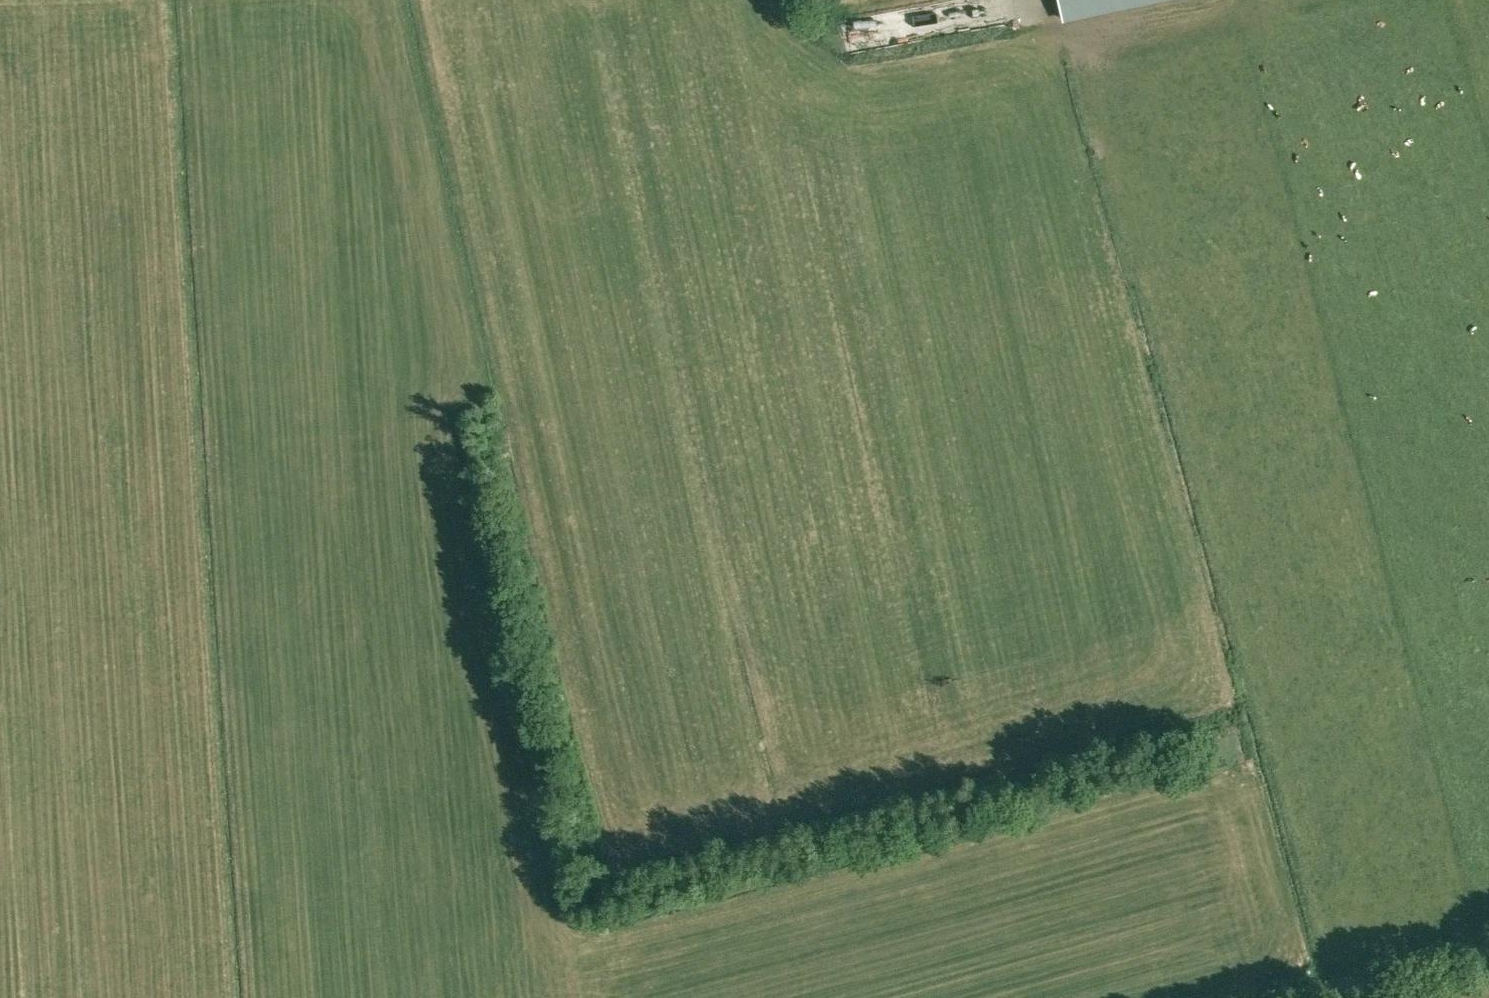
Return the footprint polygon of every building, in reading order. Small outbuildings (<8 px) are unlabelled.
[(1009,26),(1006,0),(936,0),(898,5),(900,27),(890,28),(888,10),(847,15),(851,47),(1009,26)] [(1152,0),(1059,0),(1063,19),(1152,0)]
